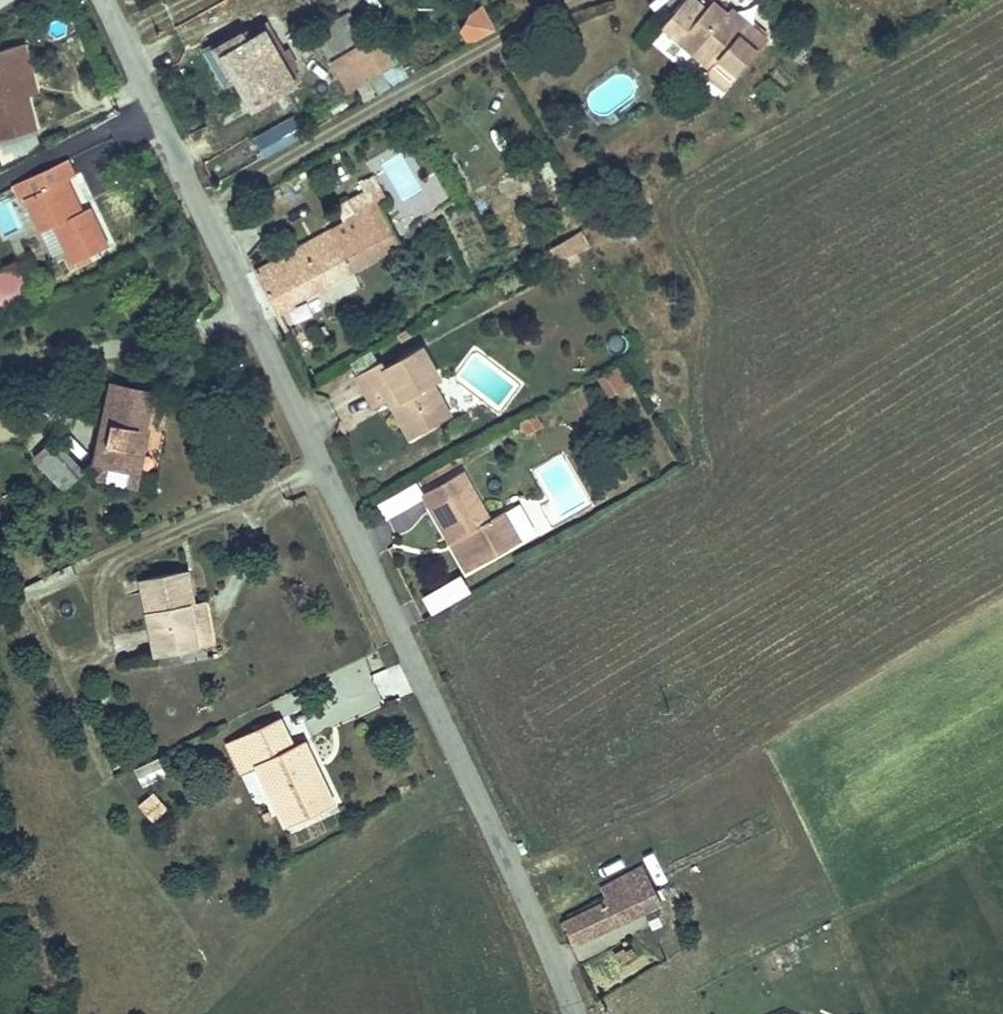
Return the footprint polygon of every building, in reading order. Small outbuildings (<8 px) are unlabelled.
[(658,16),(676,32),(681,27),(712,53),(708,58),(703,65),(720,79),(763,28),(746,14),(740,21),(723,6),(716,0),(700,0),(699,0),(671,0),(658,16)] [(730,0),(728,0),(723,6),(740,21),(746,14),(730,0)] [(334,11),(310,25),(323,48),(348,35),(334,11)] [(0,25),(0,110),(23,105),(10,42),(18,40),(15,22),(0,25)] [(261,25),(222,49),(252,101),(292,79),(261,25)] [(681,27),(676,32),(708,58),(712,53),(681,27)] [(325,53),(333,67),(372,47),(365,32),(325,53)] [(372,47),(333,67),(342,82),(352,76),(380,61),(372,47)] [(387,74),(380,61),(352,76),(359,89),(387,74)] [(262,107),(268,124),(296,115),(290,97),(262,107)] [(23,105),(0,110),(0,153),(19,142),(29,135),(23,105)] [(54,142),(45,126),(29,135),(19,142),(26,156),(54,142)] [(56,165),(70,157),(60,138),(54,142),(26,156),(12,163),(39,211),(50,206),(67,238),(102,221),(85,189),(71,196),(56,165)] [(85,189),(70,157),(56,165),(71,196),(85,189)] [(264,297),(388,229),(368,192),(376,187),(362,163),(349,170),(354,179),(325,195),(333,211),(246,259),(264,297)] [(501,179),(509,197),(526,190),(518,172),(501,179)] [(6,235),(21,231),(16,212),(2,215),(6,235)] [(550,219),(558,233),(569,225),(563,212),(550,219)] [(580,226),(553,243),(563,259),(590,243),(580,226)] [(0,270),(0,307),(32,293),(18,262),(0,270)] [(371,341),(345,354),(364,387),(379,379),(401,419),(441,397),(425,366),(430,362),(411,326),(375,346),(371,341)] [(597,377),(609,397),(634,383),(622,363),(597,377)] [(104,369),(87,454),(118,458),(122,454),(130,415),(137,409),(144,376),(104,369)] [(533,407),(527,395),(513,402),(519,414),(533,407)] [(526,432),(543,426),(538,413),(521,419),(526,432)] [(62,444),(39,464),(63,491),(85,471),(62,444)] [(414,474),(442,524),(450,519),(467,548),(511,524),(495,495),(481,502),(454,453),(414,474)] [(450,519),(442,524),(458,554),(467,548),(450,519)] [(181,560),(136,569),(150,644),(190,636),(182,596),(188,595),(181,560)] [(463,571),(421,593),(432,612),(473,590),(463,571)] [(309,749),(316,745),(306,726),(293,733),(279,706),(244,725),(290,811),(332,789),(309,749)] [(338,786),(316,745),(309,749),(332,789),(338,786)] [(163,755),(134,767),(142,786),(171,773),(163,755)] [(655,882),(667,877),(656,848),(644,853),(655,882)] [(629,861),(588,882),(591,886),(554,905),(563,923),(639,882),(629,861)] [(613,927),(597,937),(604,949),(620,940),(613,927)] [(785,1005),(788,998),(775,993),(779,1002),(785,1005)]
